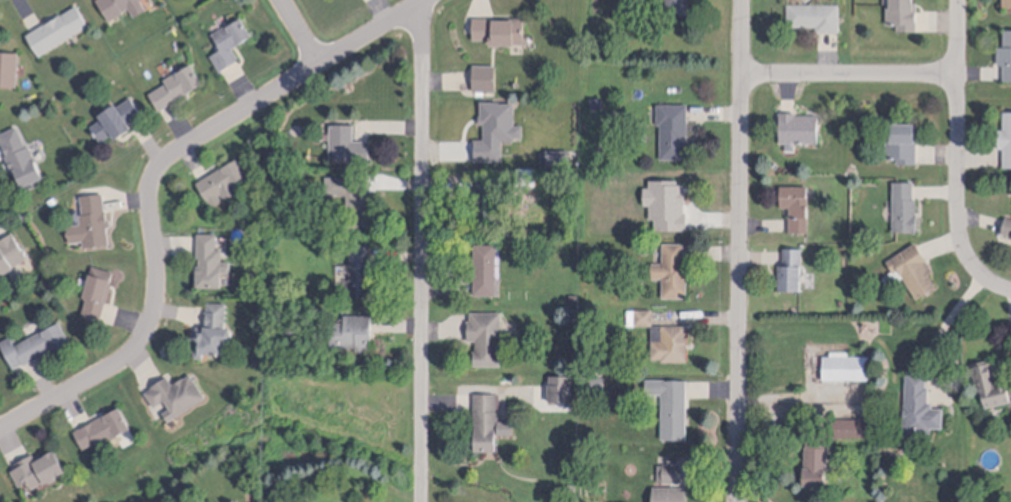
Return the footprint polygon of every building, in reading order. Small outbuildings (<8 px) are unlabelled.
[(110,19),(99,0),(143,0),(147,7),(135,14),(129,5),(123,9),(124,11),(110,19)] [(666,12),(666,0),(690,0),(690,12),(666,12)] [(915,0),(918,0),(918,9),(916,9),(916,19),(918,19),(918,28),(897,28),(897,20),(887,20),(887,1),(890,1),(890,0),(915,0)] [(1000,10),(1010,10),(1010,0),(1000,0),(1000,10)] [(788,1),(840,1),(840,30),(817,30),(817,24),(787,24),(787,1),(788,1)] [(27,33),(61,12),(62,13),(77,3),(90,23),(40,54),(27,33)] [(242,13),(253,31),(239,40),(240,41),(233,45),(240,56),(220,68),(211,53),(223,46),(213,31),(242,13)] [(474,14),(494,14),(494,13),(515,13),(515,14),(525,14),(525,40),(514,40),(514,39),(491,39),(491,36),(474,36),(474,14)] [(624,14),(632,14),(632,22),(624,22),(624,14)] [(1004,27),(1010,27),(1010,78),(1004,78),(1004,62),(998,62),(998,43),(1004,43),(1004,27)] [(17,84),(0,83),(0,49),(19,51),(17,84)] [(160,108),(150,91),(167,80),(165,77),(177,69),(177,68),(192,59),(204,78),(189,87),(190,89),(160,108)] [(474,62),(496,62),(496,88),(474,88),(474,62)] [(91,124),(104,115),(100,109),(116,98),(119,103),(132,94),(144,112),(131,120),(132,122),(116,134),(114,130),(101,139),(91,124)] [(590,95),(604,95),(604,106),(590,106),(590,95)] [(658,100),(688,100),(688,139),(685,139),(685,155),(661,155),(661,121),(658,121),(658,100)] [(797,111),(819,111),(819,139),(781,139),(781,108),(797,108),(797,111)] [(1004,108),(1010,108),(1010,164),(1004,164),(1004,145),(999,145),(999,126),(1004,126),(1004,108)] [(918,132),(918,160),(898,160),(898,155),(887,155),(887,134),(891,134),(891,117),(916,117),(916,132),(918,132)] [(331,120),(354,120),(354,137),(370,137),(370,158),(331,157),(331,120)] [(3,140),(0,134),(0,132),(17,124),(27,144),(30,143),(35,155),(36,155),(44,173),(40,175),(41,178),(36,180),(35,178),(22,184),(15,169),(13,169),(5,154),(7,153),(2,141),(3,140)] [(275,150),(286,150),(286,160),(275,159),(275,150)] [(237,154),(249,173),(236,181),(240,188),(213,205),(198,180),(223,164),(237,154)] [(517,164),(536,165),(536,183),(531,183),(531,184),(527,183),(528,182),(517,182),(517,164)] [(275,165),(284,165),(284,174),(275,174),(275,165)] [(478,172),(502,172),(502,191),(499,191),(499,224),(474,224),(474,189),(478,189),(478,172)] [(327,174),(362,175),(362,187),(371,187),(371,223),(347,223),(348,192),(326,192),(327,174)] [(537,194),(531,175),(516,180),(522,199),(537,194)] [(893,178),(914,178),(914,196),(917,196),(917,211),(917,230),(915,230),(915,229),(894,229),(893,178)] [(781,182),(808,182),(808,193),(809,193),(809,200),(808,200),(808,213),(809,213),(809,229),(790,229),(790,203),(781,203),(781,182)] [(104,190),(106,208),(107,208),(108,216),(110,216),(111,223),(108,224),(110,242),(84,244),(84,239),(70,240),(68,223),(81,221),(80,211),(83,211),(81,192),(104,190)] [(1006,213),(1010,214),(1010,233),(1002,230),(1006,213)] [(16,262),(0,272),(0,238),(13,229),(16,233),(15,234),(28,255),(16,263),(16,262)] [(198,230),(218,231),(217,246),(223,246),(223,258),(231,258),(231,269),(223,269),(223,282),(197,282),(198,263),(200,263),(201,253),(198,253),(198,230)] [(916,239),(928,258),(927,259),(934,268),(929,272),(937,283),(917,296),(903,276),(904,275),(899,267),(894,270),(887,259),(916,239)] [(663,240),(685,240),(685,259),(688,259),(688,295),(663,295),(663,276),(652,276),(652,260),(663,260),(663,240)] [(370,241),(369,293),(351,293),(351,241),(370,241)] [(475,241),(497,241),(497,276),(500,276),(500,292),(497,292),(475,292),(475,241)] [(649,243),(649,252),(641,252),(641,243),(649,243)] [(802,245),(802,285),(779,288),(779,262),(784,262),(784,245),(802,245)] [(93,263),(114,268),(111,280),(113,281),(108,300),(107,300),(102,319),(82,313),(87,296),(84,295),(86,291),(85,291),(93,263)] [(200,323),(207,323),(207,308),(208,308),(208,299),(228,300),(227,322),(231,323),(231,333),(224,333),(224,334),(226,334),(225,348),(204,347),(204,354),(195,354),(196,339),(193,336),(193,328),(200,323)] [(636,307),(653,307),(653,323),(628,323),(628,307),(636,307)] [(471,309),(502,309),(502,363),(474,363),(474,359),(475,359),(475,352),(474,352),(474,348),(477,348),(477,338),(468,338),(468,335),(469,335),(469,321),(468,321),(468,318),(471,318),(471,309)] [(345,312),(372,312),(372,339),(370,339),(370,348),(356,348),(356,344),(332,344),(332,319),(345,319),(345,312)] [(60,318),(71,336),(53,346),(53,347),(25,363),(24,361),(15,366),(0,340),(12,334),(17,343),(43,328),(60,318)] [(663,322),(688,323),(688,359),(663,359),(663,356),(652,356),(653,338),(663,338),(663,322)] [(824,353),(831,353),(831,349),(850,349),(850,353),(870,353),(870,377),(847,377),(847,378),(825,378),(825,377),(823,377),(823,353),(824,353)] [(1006,377),(1010,394),(1010,398),(987,404),(982,386),(978,387),(972,361),(988,357),(988,359),(992,358),(992,361),(990,362),(992,369),(993,368),(995,375),(1000,374),(1001,379),(1006,377)] [(192,369),(207,392),(171,417),(165,408),(172,404),(167,395),(156,403),(147,389),(154,384),(153,382),(169,372),(174,380),(185,373),(186,374),(192,369)] [(906,372),(927,372),(927,384),(930,384),(929,400),(933,400),(933,406),(944,406),(944,425),(932,425),(931,431),(918,430),(918,431),(904,430),(904,417),(905,404),(906,372)] [(573,373),(573,399),(549,399),(549,381),(551,381),(551,373),(573,373)] [(588,375),(603,375),(603,385),(588,385),(588,375)] [(647,377),(687,377),(687,436),(663,436),(663,391),(647,391),(647,377)] [(475,392),(497,392),(497,393),(500,393),(500,407),(497,407),(497,410),(500,410),(500,431),(497,431),(497,448),(476,448),(476,423),(475,423),(475,392)] [(75,428),(105,411),(121,402),(133,423),(117,432),(118,433),(99,443),(96,438),(85,445),(75,428)] [(835,416),(868,416),(868,435),(833,435),(833,416),(835,416)] [(829,443),(829,466),(826,466),(826,480),(804,480),(805,463),(806,463),(806,443),(808,443),(808,437),(828,438),(828,443),(829,443)] [(59,473),(58,477),(53,480),(50,479),(49,477),(33,486),(29,479),(21,484),(12,469),(19,465),(17,461),(34,451),(36,454),(42,451),(43,453),(47,450),(53,446),(54,447),(56,446),(68,466),(58,472),(59,473)] [(664,462),(681,462),(681,481),(664,481),(664,480),(659,480),(659,463),(664,463),(664,462)] [(568,484),(576,484),(576,493),(568,492),(568,484)] [(686,486),(686,501),(653,501),(654,485),(686,486)]
